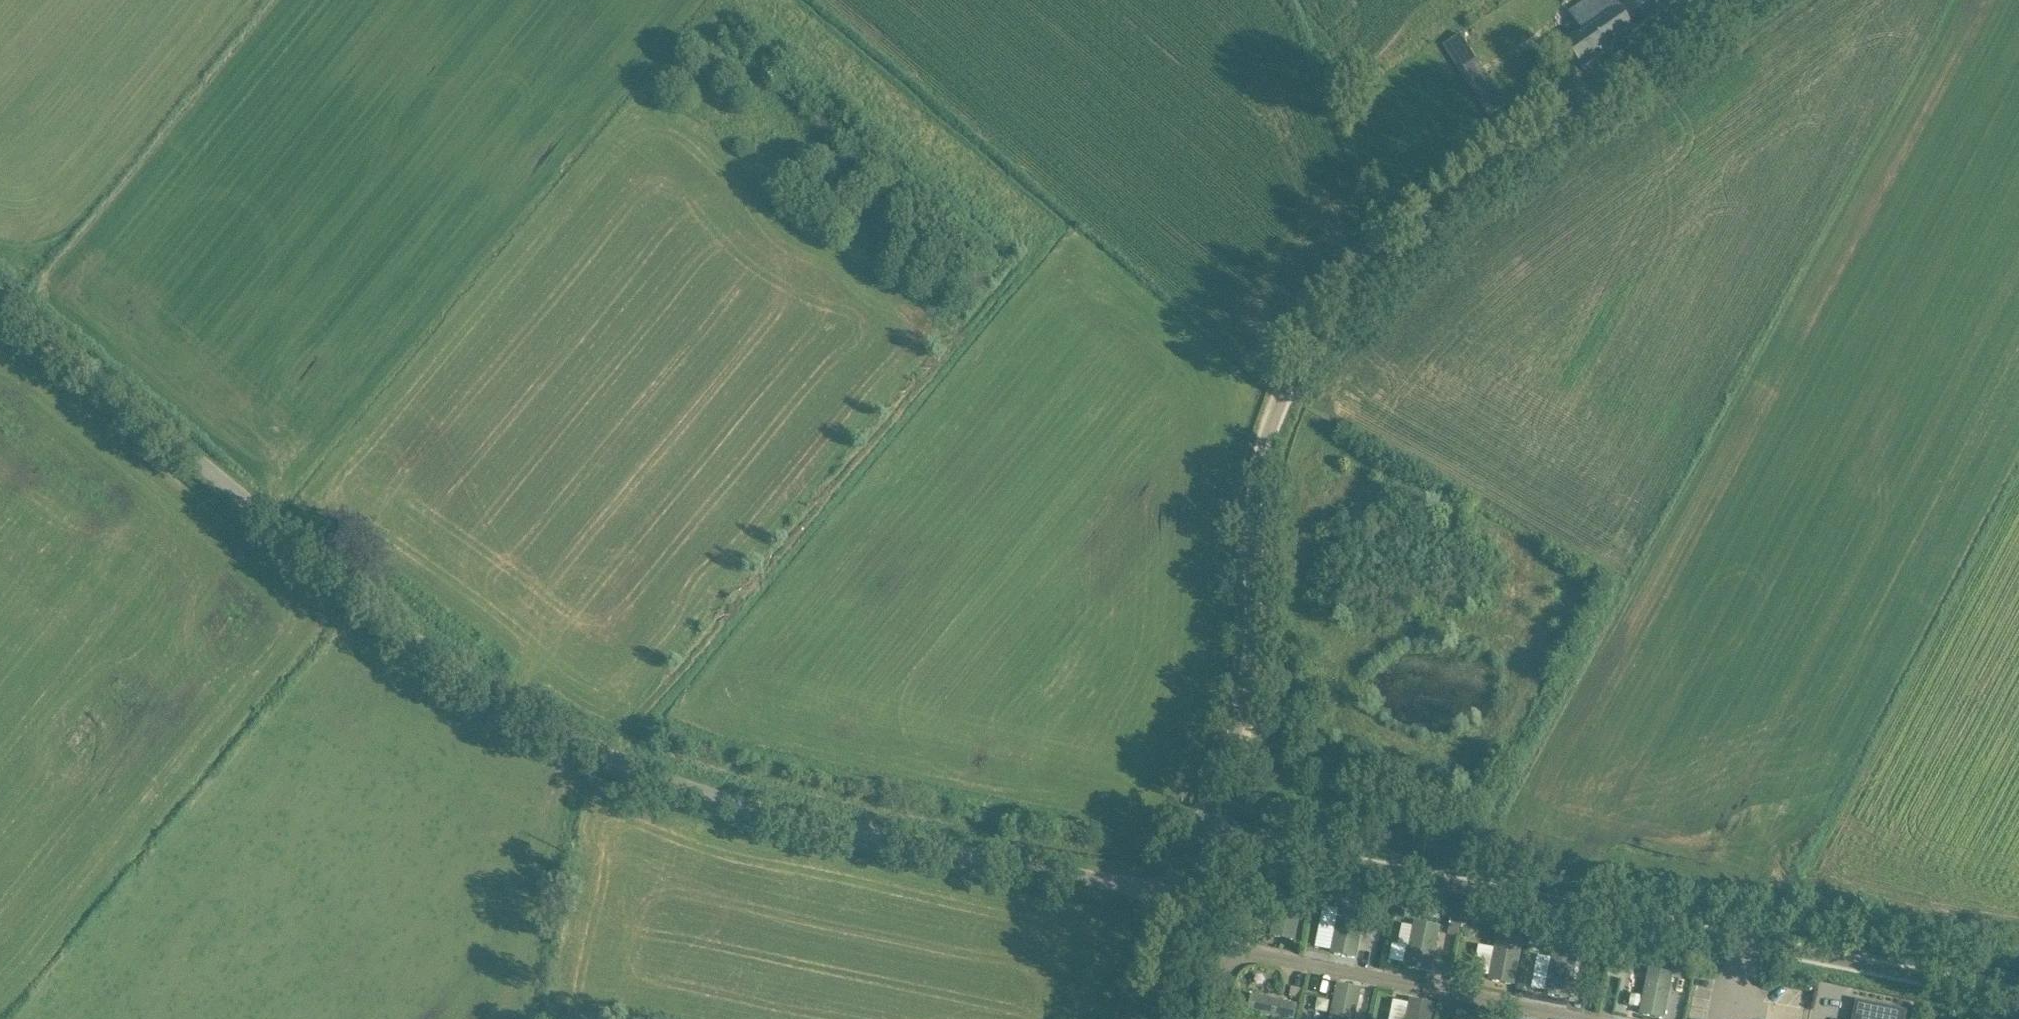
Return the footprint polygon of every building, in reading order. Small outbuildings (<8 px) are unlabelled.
[(1568,10),(1580,27),(1562,40),(1583,69),(1681,0),(1582,0),(1568,10)] [(1476,59),(1459,70),(1478,100),(1489,116),(1490,116),(1506,106),(1495,89),(1476,59)] [(1300,896),(1279,892),(1270,935),(1291,939),(1300,896)] [(1362,915),(1338,910),(1329,953),(1353,958),(1362,915)] [(1440,923),(1415,918),(1405,962),(1430,968),(1440,923)] [(1525,943),(1497,936),(1487,982),(1515,988),(1525,943)] [(1568,1002),(1577,951),(1555,947),(1545,997),(1568,1002)] [(1674,976),(1649,971),(1640,1017),(1651,1018),(1665,1018),(1674,976)] [(1364,988),(1337,982),(1329,1018),(1356,1018),(1364,988)] [(1300,998),(1302,989),(1293,987),(1291,996),(1300,998)] [(1292,1018),(1297,1018),(1300,1003),(1253,995),(1249,1011),(1292,1018)] [(1409,1001),(1405,1018),(1434,1018),(1436,1007),(1409,1001)] [(1854,1018),(1906,1018),(1907,1012),(1857,1002),(1854,1018)] [(1458,1011),(1457,1018),(1488,1018),(1489,1016),(1458,1011)]
